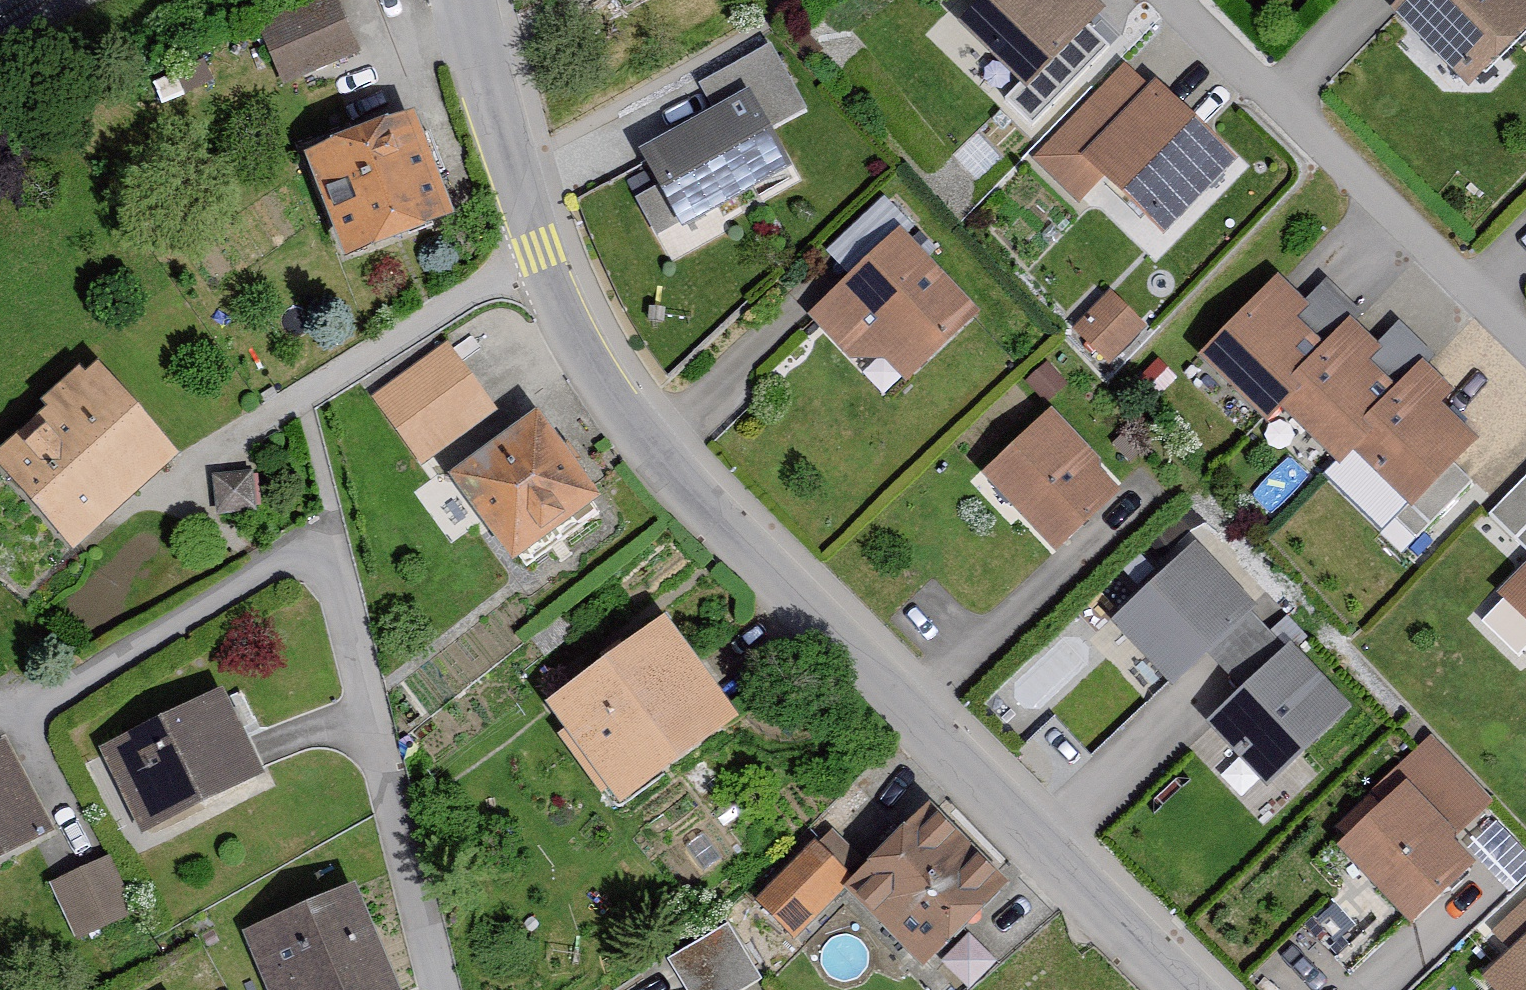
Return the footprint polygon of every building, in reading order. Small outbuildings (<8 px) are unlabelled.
[(282,85),(357,56),(335,0),(334,0),(260,29),(282,85)] [(961,30),(989,58),(968,78),(998,108),(1018,88),(1030,99),(1108,21),(1087,0),(991,0),(961,30)] [(1397,17),(1477,91),(1525,38),(1525,0),(1413,0),(1397,17)] [(772,53),(701,90),(716,120),(649,155),(689,230),(797,174),(775,131),(805,116),(772,53)] [(1151,99),(1121,70),(1028,168),(1076,214),(1103,186),(1165,246),(1242,165),(1161,89),(1151,99)] [(464,223),(420,120),(309,167),(353,270),(464,223)] [(810,326),(850,371),(880,360),(908,391),(983,324),(911,244),(915,240),(884,206),(819,264),(846,294),(810,326)] [(1307,318),(1273,287),(1200,367),(1271,432),(1283,418),(1343,472),(1355,459),(1416,514),(1478,446),(1442,413),(1455,399),(1422,369),(1401,392),(1374,368),(1383,358),(1350,330),(1329,353),(1299,327),(1307,318)] [(1141,334),(1110,302),(1074,337),(1105,369),(1141,334)] [(490,417),(442,350),(369,402),(416,469),(490,417)] [(1065,390),(1045,370),(1024,390),(1043,411),(1065,390)] [(96,373),(0,461),(0,474),(74,554),(176,461),(96,373)] [(607,506),(544,420),(458,483),(521,568),(607,506)] [(1131,498),(1059,421),(989,487),(1061,563),(1131,498)] [(254,479),(214,482),(217,522),(258,518),(254,479)] [(1490,523),(1525,558),(1525,486),(1490,523)] [(1260,615),(1195,551),(1113,633),(1178,697),(1209,666),(1252,623),(1260,615)] [(1500,603),(1505,608),(1482,631),(1518,667),(1525,658),(1525,576),(1500,603)] [(744,724),(668,623),(551,712),(627,812),(744,724)] [(1252,623),(1209,666),(1243,700),(1286,657),(1252,623)] [(1243,700),(1211,732),(1275,795),(1356,714),(1292,651),(1286,657),(1243,700)] [(224,699),(104,756),(143,837),(263,780),(224,699)] [(1487,813),(1424,746),(1383,784),(1394,796),(1340,846),(1417,929),(1484,867),(1458,840),(1487,813)] [(6,750),(0,753),(0,861),(50,836),(6,750)] [(935,807),(849,895),(931,974),(938,967),(962,989),(972,989),(995,967),(965,938),(1016,885),(935,807)] [(849,882),(812,848),(757,907),(793,941),(849,882)] [(131,919),(106,866),(50,893),(75,946),(131,919)] [(360,893),(243,938),(263,989),(399,989),(360,893)] [(1489,936),(1513,960),(1487,985),(1492,989),(1525,989),(1525,900),(1489,936)] [(669,947),(691,989),(710,989),(758,965),(731,914),(669,947)]
